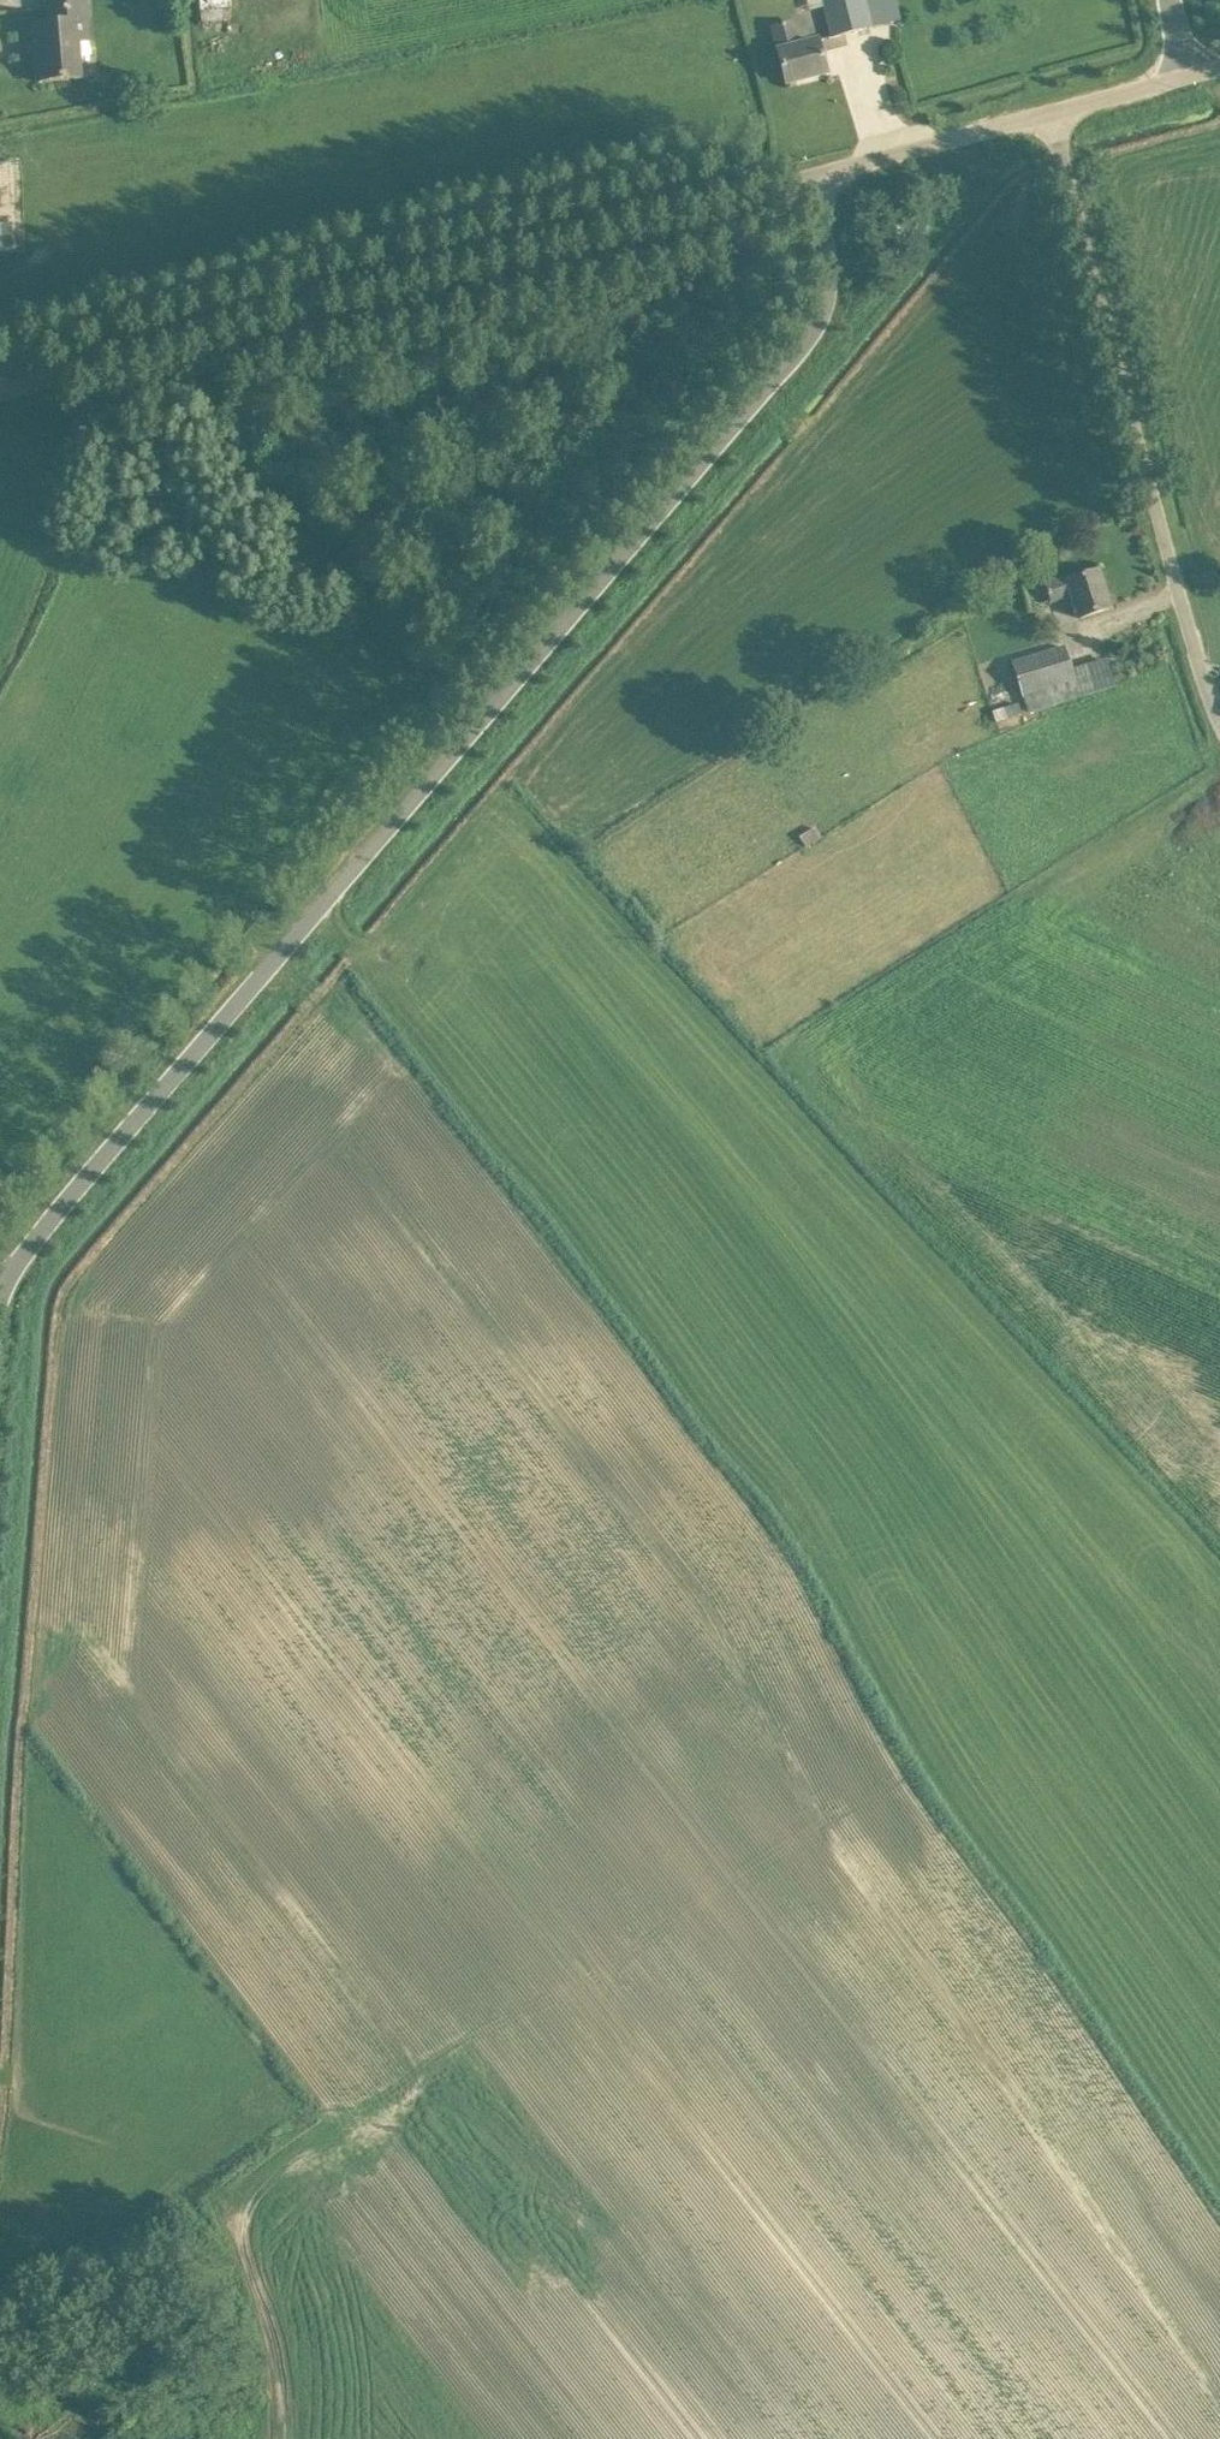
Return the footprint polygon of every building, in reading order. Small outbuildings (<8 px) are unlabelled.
[(85,0),(47,0),(48,23),(34,24),(39,82),(82,79),(79,39),(88,38),(85,0)] [(872,26),(865,0),(807,0),(810,10),(824,7),(826,14),(832,37),(872,27),(872,26)] [(826,72),(820,49),(818,40),(799,45),(793,22),(772,27),(778,51),(786,83),(826,72)] [(1080,618),(1087,615),(1110,608),(1098,571),(1069,580),(1068,576),(1045,584),(1051,601),(1073,594),(1080,618)] [(1080,696),(1072,671),(1065,648),(1015,663),(1025,696),(1023,696),(1027,712),(1080,696)] [(1018,703),(992,711),(996,724),(1022,716),(1018,703)] [(814,827),(800,838),(807,848),(822,838),(814,827)]
